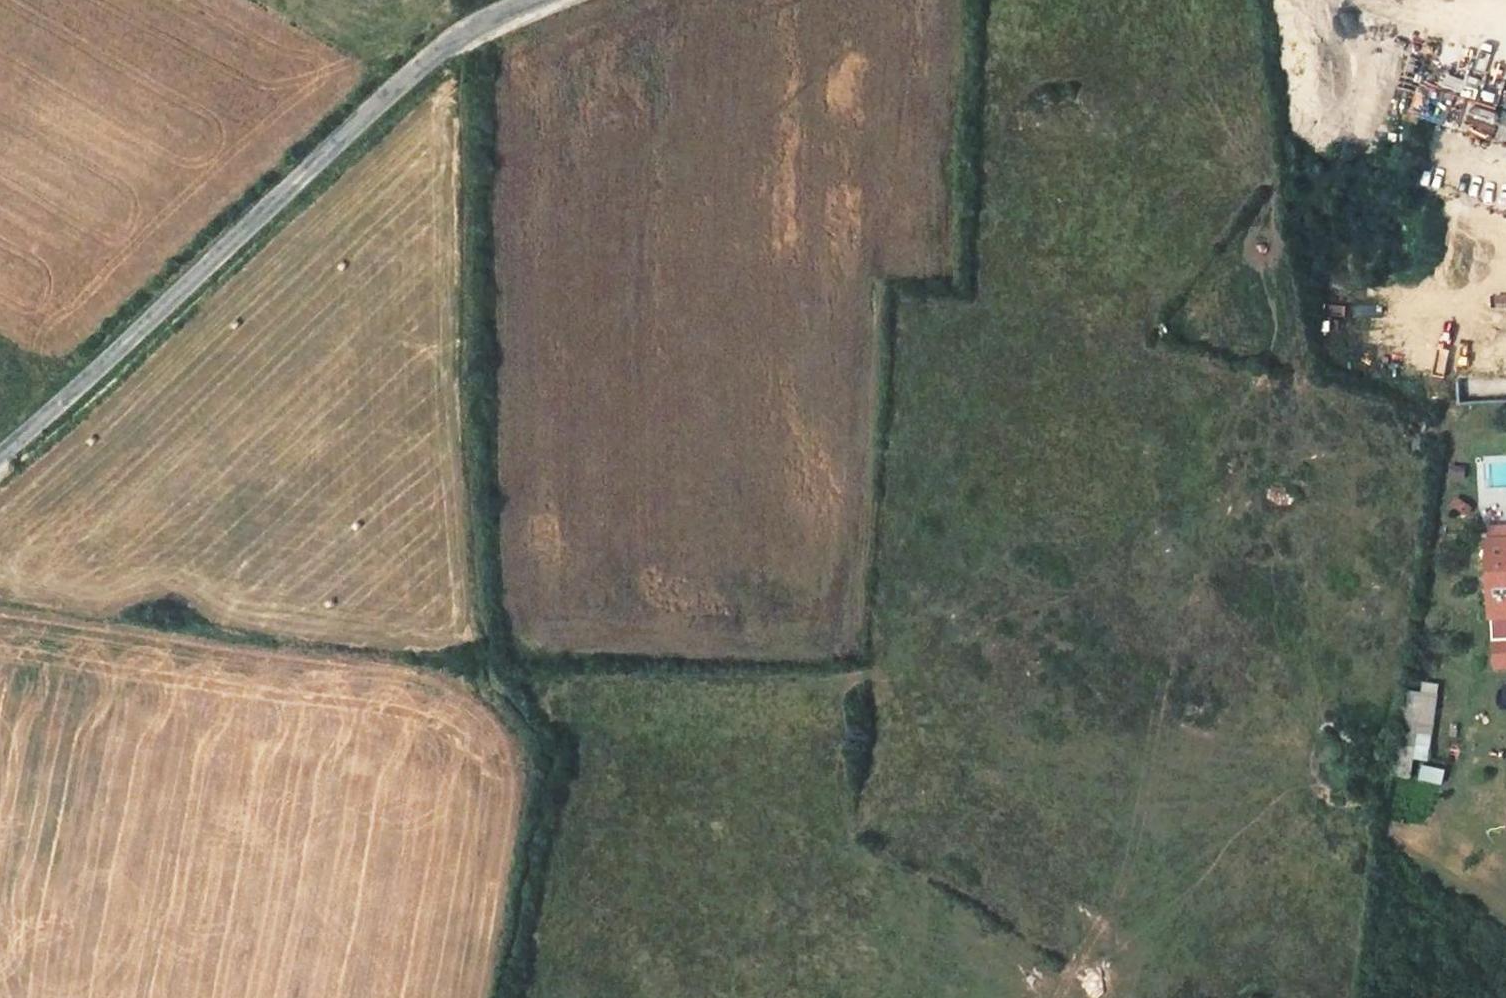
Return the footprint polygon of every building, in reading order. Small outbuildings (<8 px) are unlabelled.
[(1462,113),(1458,135),(1493,141),(1493,140),(1505,142),(1505,114),(1496,112),(1498,102),(1432,90),(1432,87),(1415,83),(1412,104),(1462,113)] [(1472,376),(1472,394),(1505,395),(1505,377),(1472,376)] [(1505,621),(1505,526),(1490,526),(1490,537),(1486,537),(1488,622),(1505,621)] [(1495,668),(1505,669),(1505,638),(1495,637),(1495,668)] [(1420,693),(1406,691),(1394,775),(1410,777),(1412,759),(1427,761),(1438,683),(1422,680),(1420,693)] [(1415,780),(1441,785),(1444,768),(1419,763),(1415,780)]
